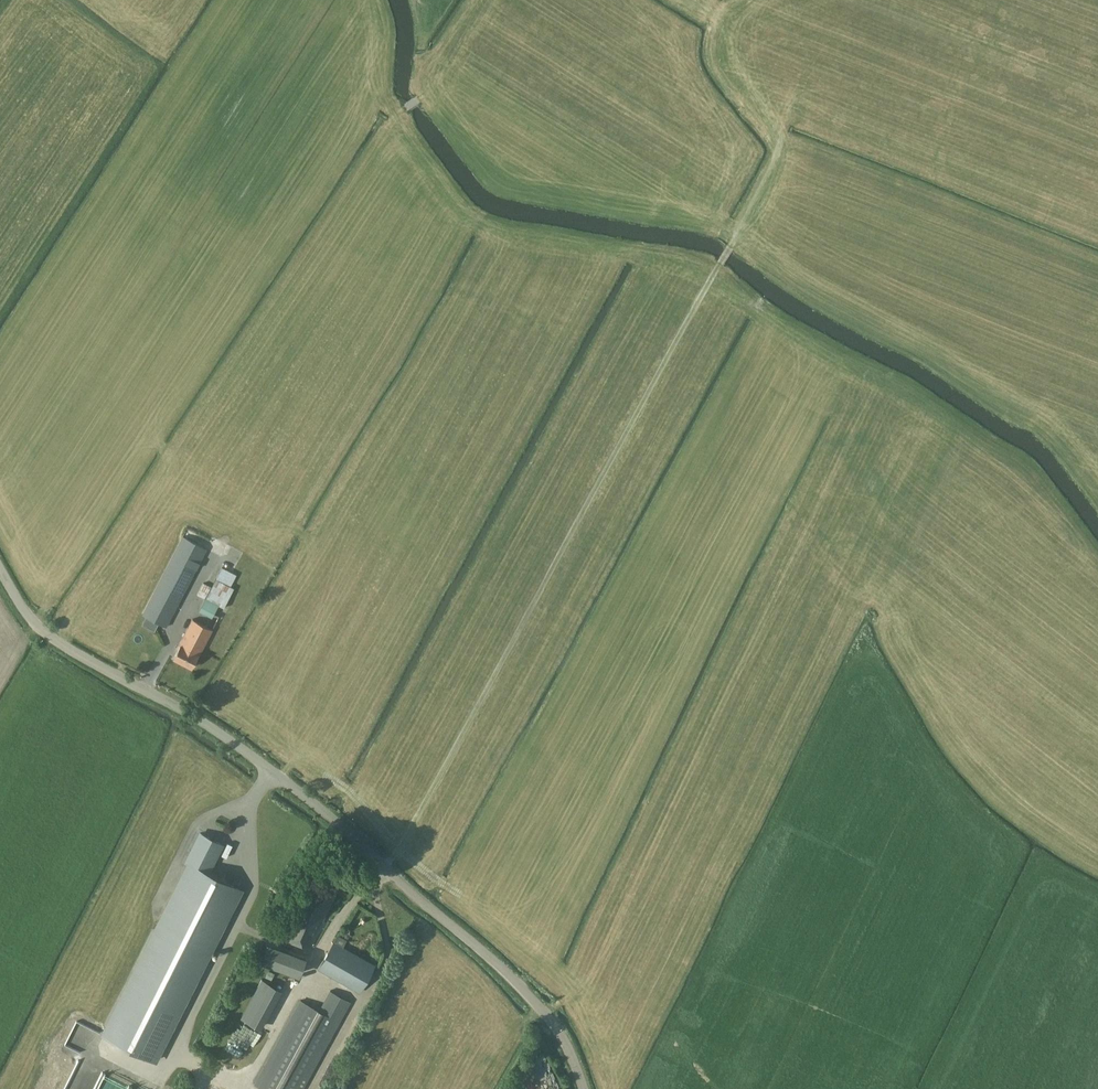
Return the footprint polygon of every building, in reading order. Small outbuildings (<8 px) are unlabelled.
[(166,628),(207,549),(182,537),(142,615),(166,628)] [(234,587),(230,585),(236,575),(222,567),(211,587),(203,582),(196,594),(205,599),(198,610),(211,617),(218,605),(223,608),(234,587)] [(199,656),(212,630),(192,620),(180,643),(180,644),(173,658),(191,668),(198,655),(199,656)] [(136,964),(100,1034),(102,1035),(103,1036),(157,1063),(182,1012),(198,982),(216,944),(235,907),(244,890),(210,873),(224,845),(199,833),(184,862),(186,863),(161,915),(156,924),(145,946),(136,964)] [(309,888),(318,872),(307,866),(298,881),(309,888)] [(310,947),(331,900),(301,889),(282,936),(310,947)] [(359,992),(375,965),(334,941),(318,968),(359,992)] [(306,961),(267,947),(260,966),(299,980),(306,961)] [(262,978),(240,1017),(261,1029),(283,990),(262,978)] [(324,993),(327,984),(322,982),(319,991),(324,993)] [(351,1002),(330,990),(319,1010),(300,1000),(254,1084),(262,1088),(303,1088),(351,1002)]
